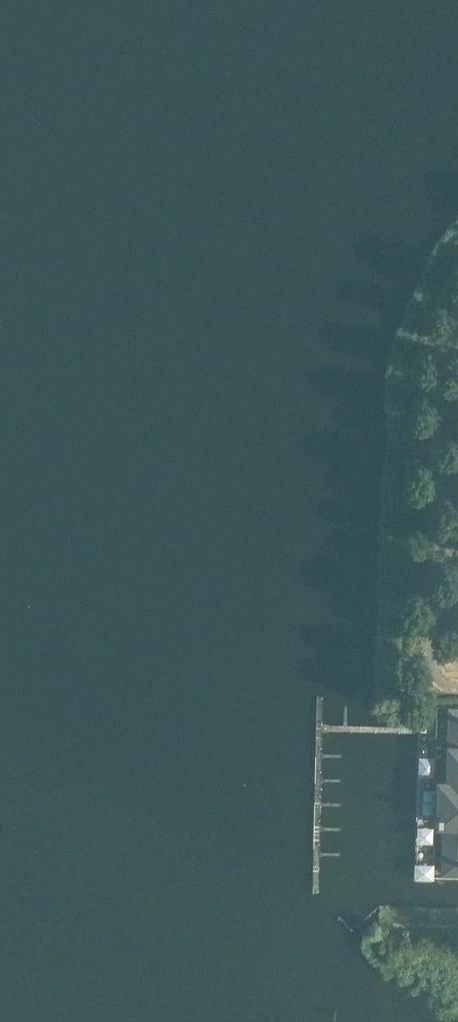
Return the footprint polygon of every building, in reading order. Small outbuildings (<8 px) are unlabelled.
[(441,818),(449,818),(448,858),(457,858),(457,714),(452,714),(450,778),(442,778),(441,818)]
